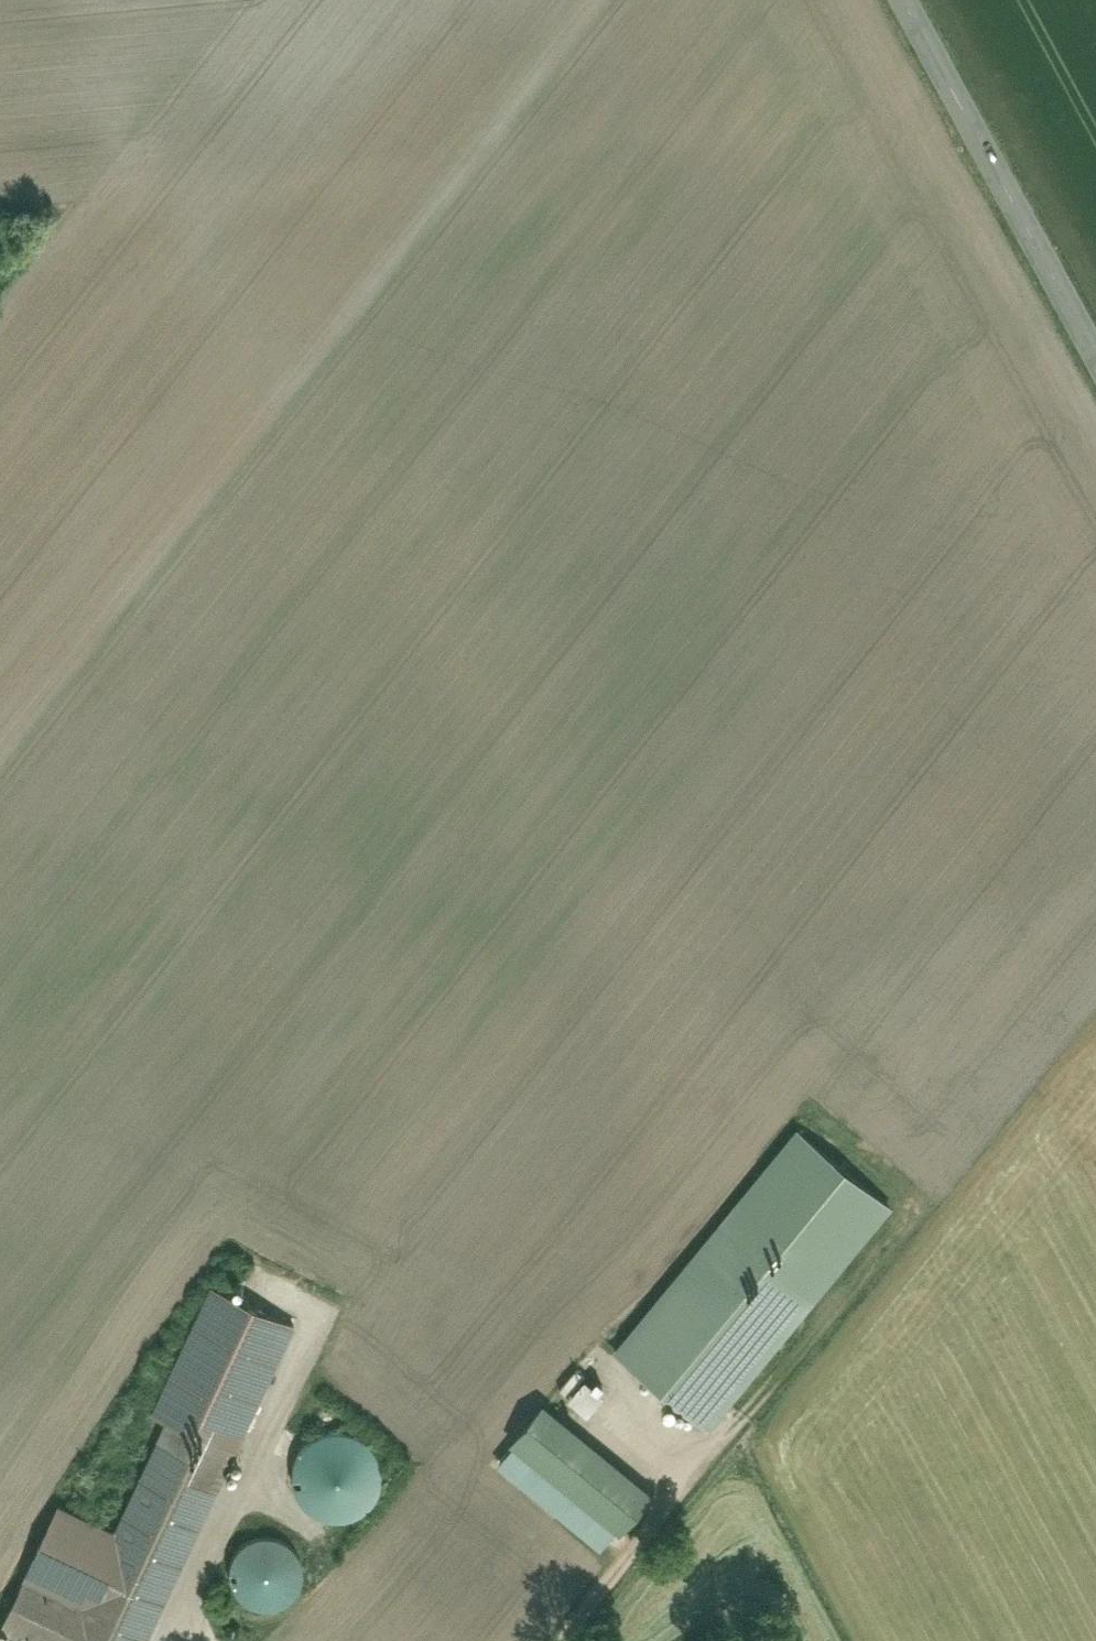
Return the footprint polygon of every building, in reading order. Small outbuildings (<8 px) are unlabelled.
[(797,1124),(614,1346),(711,1426),(894,1203),(797,1124)] [(297,1320),(210,1280),(149,1410),(165,1417),(114,1526),(59,1500),(0,1625),(20,1634),(17,1640),(146,1640),(297,1320)] [(580,1411),(601,1388),(574,1365),(553,1388),(580,1411)] [(655,1489),(543,1396),(508,1438),(513,1442),(498,1460),(601,1544),(616,1526),(621,1530),(655,1489)] [(382,1480),(384,1464),(380,1450),(372,1437),(360,1427),(345,1423),(330,1423),(316,1428),(304,1438),(296,1451),(293,1466),(296,1481),(302,1494),(312,1504),(325,1510),(339,1512),(353,1510),(365,1503),(375,1493),(382,1480)] [(301,1587),(307,1575),(308,1563),(306,1550),(299,1539),(289,1531),(277,1527),(264,1526),(252,1530),(242,1538),(235,1549),(231,1561),(232,1574),(237,1585),(246,1594),(256,1601),(269,1603),(281,1601),(292,1596),(301,1587)]
